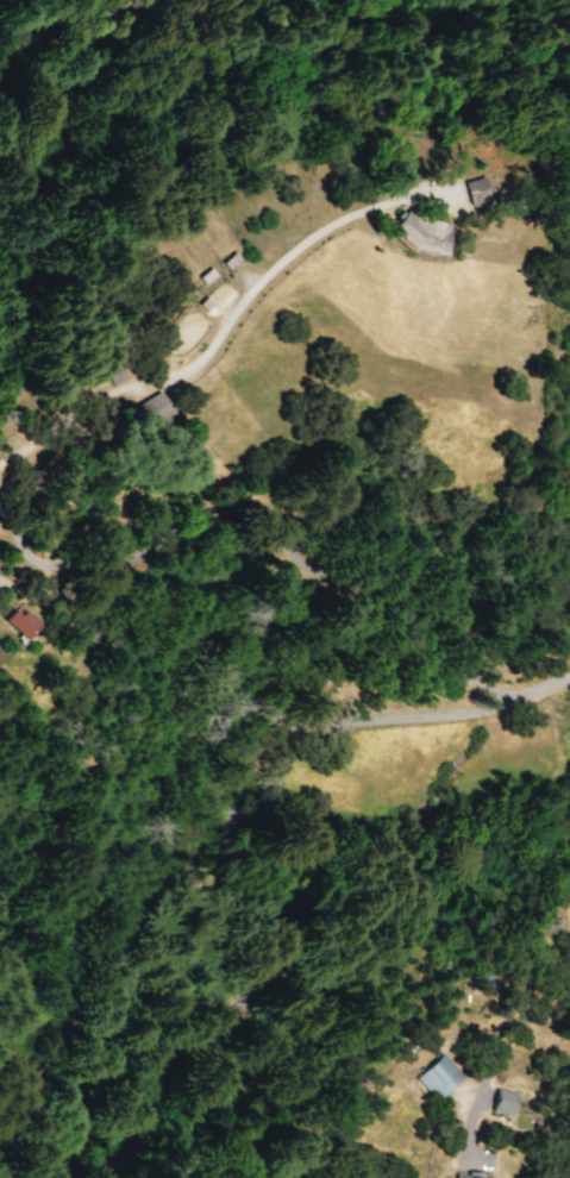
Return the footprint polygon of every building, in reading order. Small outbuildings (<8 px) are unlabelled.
[(487,199),(480,176),(461,182),(467,205),(487,199)] [(442,253),(448,223),(393,213),(388,243),(442,253)] [(149,424),(169,413),(156,391),(137,402),(149,424)] [(24,640),(37,626),(15,606),(2,620),(24,640)] [(461,1078),(443,1054),(413,1076),(431,1101),(461,1078)] [(508,1117),(515,1093),(495,1088),(489,1112),(508,1117)]
